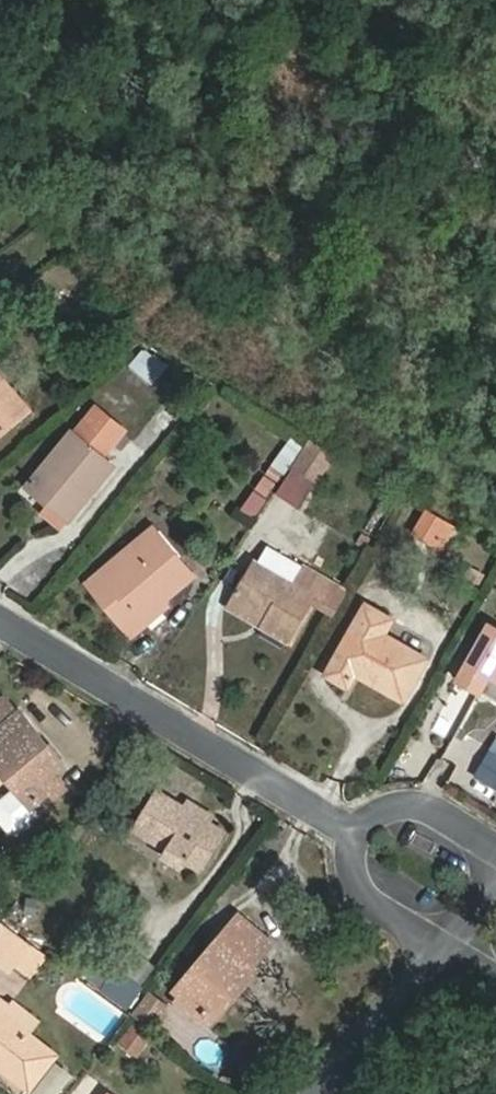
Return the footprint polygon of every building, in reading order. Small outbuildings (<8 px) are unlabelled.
[(130,368),(158,385),(171,363),(143,346),(130,368)] [(0,366),(0,434),(33,405),(0,366)] [(58,496),(50,505),(71,521),(118,460),(106,451),(127,424),(100,402),(79,429),(73,424),(32,478),(58,496)] [(260,489),(275,497),(303,445),(288,437),(260,489)] [(312,437),(279,493),(305,508),(338,453),(312,437)] [(246,507),(261,515),(283,473),(268,465),(246,507)] [(26,486),(50,505),(58,496),(32,478),(26,486)] [(404,493),(388,520),(413,535),(429,507),(404,493)] [(154,525),(118,554),(126,564),(107,580),(99,570),(88,578),(134,633),(145,625),(136,613),(161,593),(165,597),(193,575),(154,525)] [(126,564),(118,554),(99,570),(107,580),(126,564)] [(267,609),(262,620),(290,636),(316,593),(324,597),(336,578),(306,561),(295,580),(256,557),(236,592),(267,609)] [(230,602),(262,620),(267,609),(236,592),(230,602)] [(136,613),(145,625),(170,603),(165,597),(161,593),(136,613)] [(385,630),(394,616),(364,598),(320,671),(348,688),(358,671),(402,697),(428,655),(385,630)] [(490,617),(456,676),(478,688),(487,673),(495,678),(495,620),(490,617)] [(0,694),(0,718),(3,721),(16,709),(2,692),(0,694)] [(0,723),(0,743),(1,744),(0,745),(0,761),(18,783),(11,788),(26,807),(47,791),(53,797),(63,789),(46,769),(57,757),(46,743),(39,748),(21,726),(28,721),(18,708),(16,709),(3,721),(0,723)] [(39,748),(46,743),(28,721),(21,726),(39,748)] [(11,788),(18,783),(0,761),(0,774),(11,788)] [(223,826),(207,817),(202,824),(182,813),(186,805),(152,784),(130,823),(160,843),(157,850),(182,864),(186,855),(201,865),(223,826)] [(32,813),(26,807),(11,788),(0,797),(0,826),(3,830),(10,831),(32,813)] [(202,824),(207,817),(211,808),(191,797),(186,805),(182,813),(202,824)] [(182,979),(221,1011),(230,999),(226,993),(238,978),(244,982),(257,963),(250,957),(270,932),(239,907),(182,979)] [(0,918),(0,957),(12,966),(14,963),(31,940),(0,918)] [(14,963),(32,976),(48,953),(31,940),(14,963)] [(141,982),(118,965),(103,986),(126,1001),(141,982)] [(213,1021),(221,1011),(182,979),(174,989),(213,1021)] [(155,1029),(172,1005),(150,989),(133,1013),(155,1029)] [(43,1018),(15,996),(11,1000),(0,991),(0,1007),(31,1032),(43,1018)] [(27,1085),(54,1051),(31,1032),(0,1007),(0,1063),(27,1085)] [(117,1045),(142,1058),(154,1035),(129,1023),(117,1045)]
